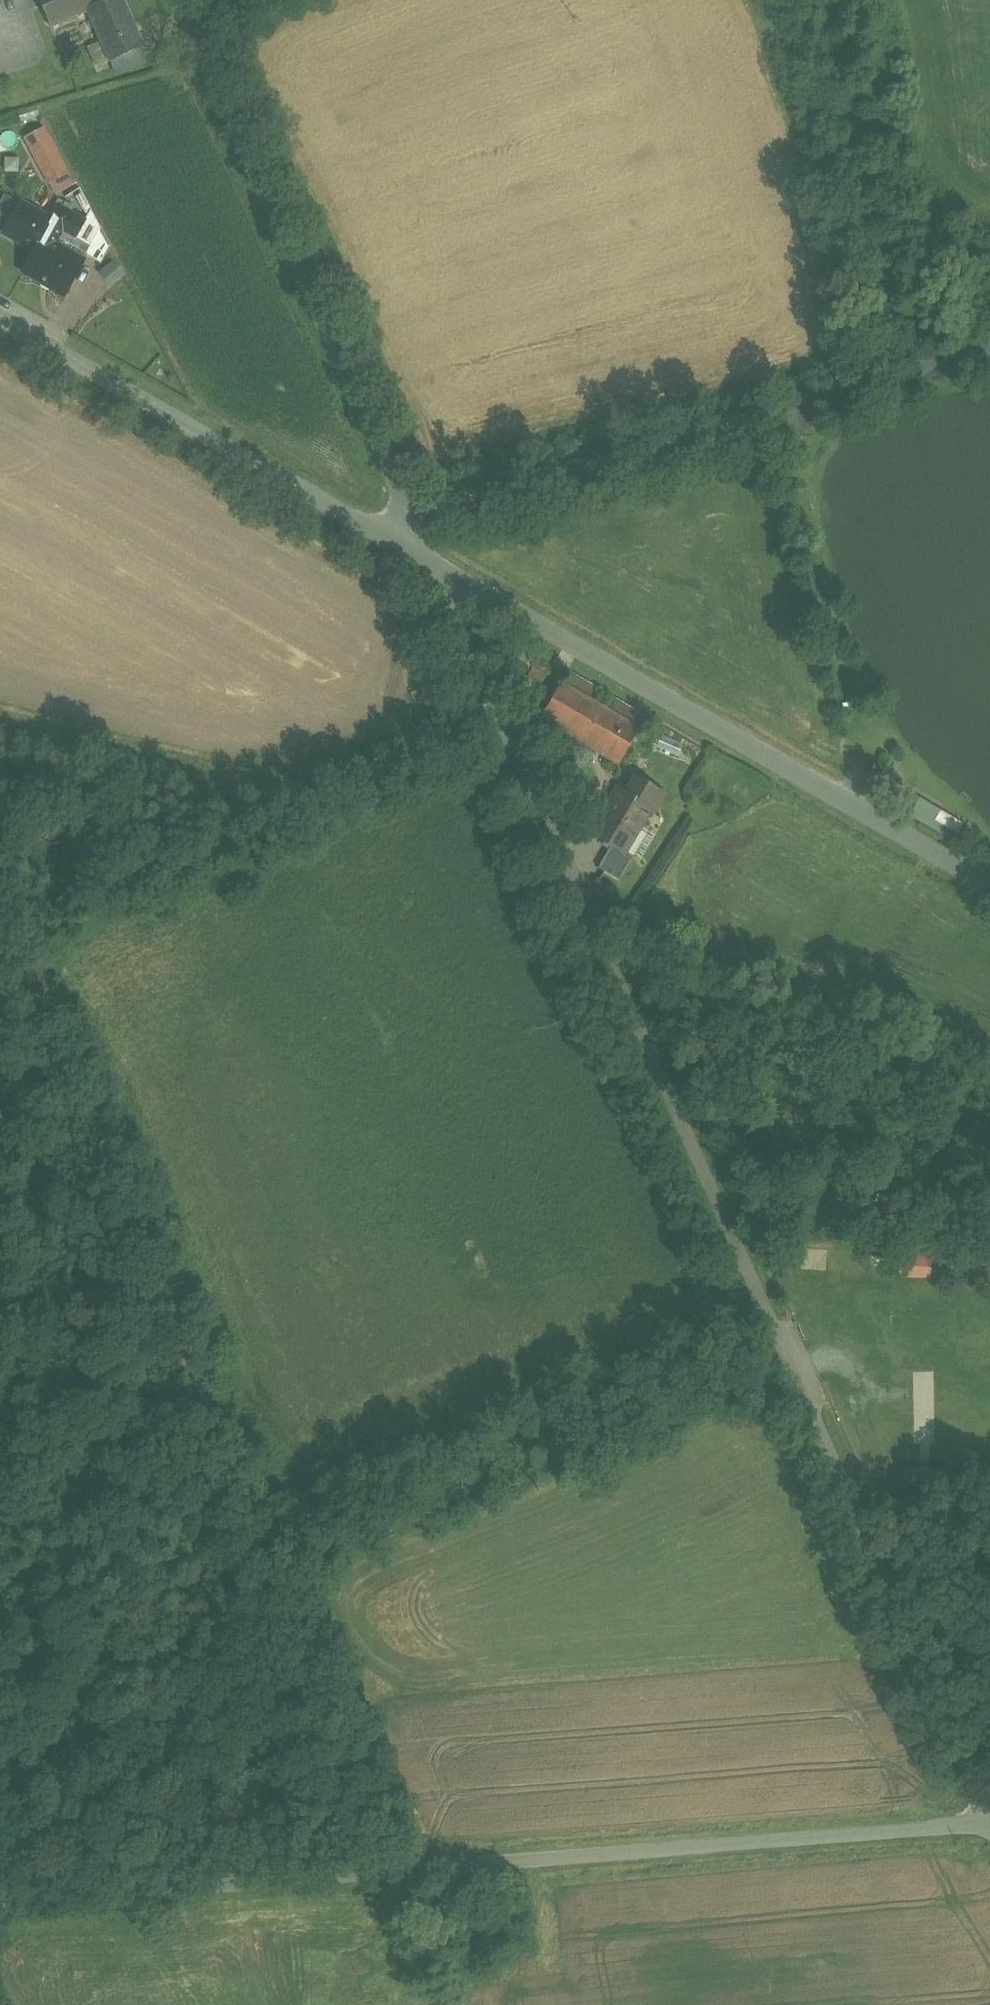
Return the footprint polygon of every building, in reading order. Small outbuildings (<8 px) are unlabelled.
[(51,26),(87,10),(86,8),(104,0),(40,0),(51,26)] [(86,8),(87,10),(110,61),(144,46),(124,0),(104,0),(86,8)] [(70,172),(45,126),(23,137),(48,184),(70,172)] [(19,201),(5,194),(0,202),(0,229),(3,231),(19,201)] [(3,231),(1,235),(34,253),(42,237),(50,223),(54,217),(20,199),(19,201),(3,231)] [(85,220),(60,205),(54,217),(50,223),(76,237),(86,220),(85,220)] [(76,237),(50,223),(42,237),(83,259),(86,254),(85,254),(101,226),(92,209),(85,220),(86,220),(76,237)] [(101,226),(85,254),(86,254),(101,263),(111,245),(101,226)] [(83,259),(42,237),(34,253),(23,271),(64,294),(84,260),(83,259)] [(127,274),(117,257),(98,272),(110,286),(127,274)] [(553,665),(536,655),(530,664),(547,674),(553,665)] [(529,700),(520,680),(510,685),(519,705),(529,700)] [(639,729),(561,682),(541,716),(619,762),(639,729)] [(637,777),(627,793),(618,788),(591,833),(611,845),(624,852),(625,851),(650,809),(653,811),(664,793),(637,777)] [(963,823),(920,797),(909,816),(952,842),(963,823)] [(632,854),(645,859),(654,830),(641,826),(632,854)] [(624,852),(611,845),(598,867),(620,880),(633,856),(625,851),(624,852)]
